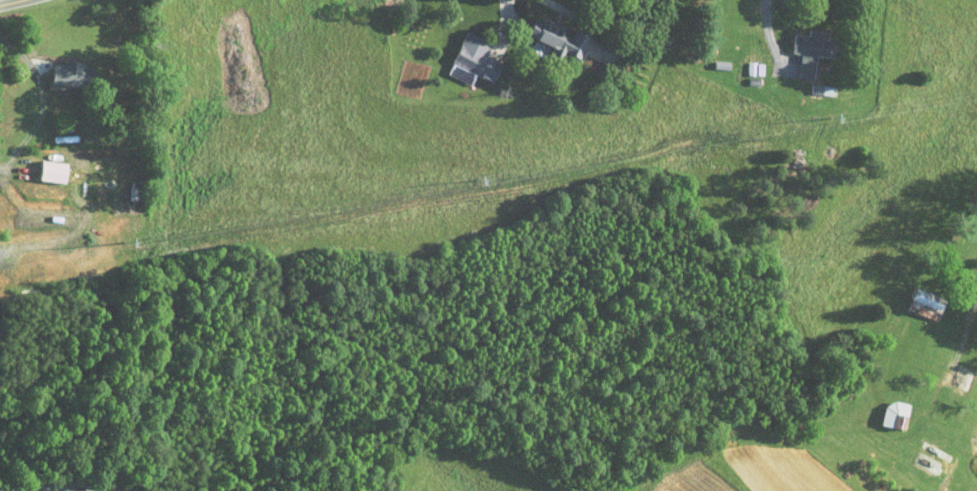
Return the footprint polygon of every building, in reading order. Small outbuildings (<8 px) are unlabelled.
[(562,22),(536,10),(533,15),(526,12),(518,29),(569,54),(581,28),(563,20),(562,22)] [(789,71),(804,72),(806,49),(822,50),(824,24),(800,23),(799,28),(785,27),(784,47),(791,47),(789,71)] [(438,68),(461,78),(466,68),(484,76),(493,57),(476,49),(482,35),(457,24),(438,68)] [(46,55),(44,79),(82,82),(84,57),(46,55)] [(737,69),(754,69),(755,56),(737,55),(737,69)] [(58,175),(59,155),(33,154),(32,174),(58,175)] [(899,303),(929,315),(937,293),(907,281),(899,303)] [(959,384),(966,364),(949,358),(941,377),(959,384)] [(877,393),(872,417),(895,423),(901,399),(877,393)]
